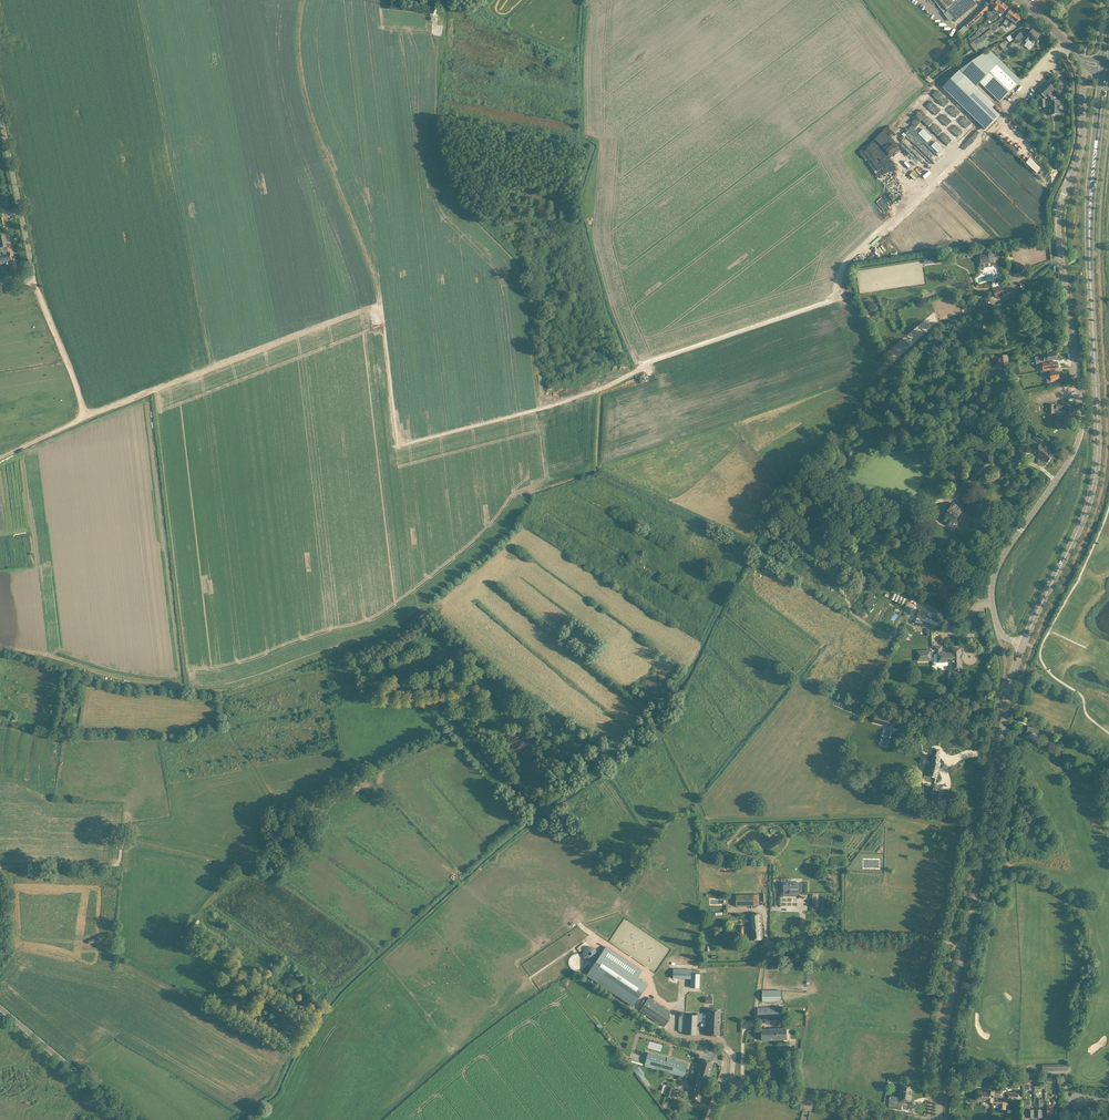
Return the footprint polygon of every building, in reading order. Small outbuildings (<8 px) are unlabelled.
[(935,1),(938,6),(950,20),(953,18),(956,21),(962,16),(972,8),(977,5),(973,0),(934,0),(935,1)] [(990,19),(994,16),(1003,3),(999,0),(998,0),(996,2),(994,0),(992,0),(989,5),(992,8),(993,7),(995,8),(991,14),(988,16),(990,19)] [(994,16),(990,19),(992,22),(996,18),(1000,12),(1003,14),(1008,7),(1003,3),(994,16)] [(977,14),(967,24),(970,27),(982,15),(989,8),(986,5),(979,12),(977,14)] [(1004,24),(1006,26),(1016,13),(1011,9),(1008,14),(1006,16),(1008,18),(1004,24)] [(1016,13),(1006,26),(1009,28),(1013,22),(1016,24),(1021,17),(1016,13)] [(969,40),(971,42),(989,27),(986,24),(979,29),(979,30),(976,32),(976,34),(969,40)] [(970,44),(973,48),(999,28),(997,25),(994,27),(992,25),(989,27),(991,29),(980,38),(978,38),(970,44)] [(1027,35),(1023,39),(1027,42),(1024,45),(1029,49),(1032,45),(1035,41),(1040,36),(1032,30),(1028,35),(1027,35)] [(1013,37),(1017,40),(1022,34),(1018,31),(1013,37)] [(1048,50),(1034,66),(1037,68),(1051,53),(1048,50)] [(980,82),(1000,102),(1017,85),(985,54),(961,72),(976,86),(980,82)] [(961,72),(959,70),(943,87),(986,130),(1000,115),(992,108),(994,105),(976,86),(961,72)] [(1048,82),(1038,92),(1045,98),(1043,100),(1043,107),(1050,107),(1050,115),(1052,115),(1052,116),(1056,116),(1056,115),(1060,115),(1060,101),(1053,101),(1053,97),(1050,94),(1055,88),(1048,82)] [(944,107),(949,101),(936,90),(931,95),(944,107)] [(935,116),(941,110),(931,100),(925,105),(935,116)] [(954,117),(960,112),(953,105),(947,110),(954,117)] [(928,127),(933,121),(920,109),(915,115),(928,127)] [(944,114),(939,118),(947,126),(951,121),(944,114)] [(966,116),(960,119),(964,128),(970,125),(966,116)] [(910,123),(915,127),(920,123),(915,118),(910,123)] [(935,123),(930,129),(937,136),(942,130),(935,123)] [(955,125),(951,130),(958,136),(962,131),(955,125)] [(923,129),(918,134),(927,142),(932,137),(923,129)] [(945,132),(939,136),(946,145),(951,141),(945,132)] [(936,141),(931,146),(937,152),(936,154),(938,156),(944,150),(936,141)] [(930,167),(933,165),(928,159),(923,163),(926,167),(928,165),(930,167)] [(898,194),(895,200),(901,203),(904,197),(898,194)] [(5,236),(0,237),(0,243),(1,246),(0,246),(0,247),(1,254),(0,254),(0,264),(12,261),(10,252),(9,252),(5,236)] [(980,256),(981,261),(980,262),(979,264),(980,265),(980,266),(981,267),(982,268),(983,268),(985,268),(992,266),(994,265),(994,266),(995,266),(996,266),(997,266),(998,265),(998,264),(999,263),(999,262),(999,261),(997,253),(980,256)] [(1005,294),(1003,287),(993,290),(996,298),(1005,294)] [(872,308),(868,309),(871,317),(878,315),(877,313),(879,312),(877,308),(875,309),(875,307),(872,308)] [(1057,359),(1056,352),(1056,353),(1047,354),(1048,357),(1043,358),(1042,356),(1035,357),(1036,362),(1047,360),(1057,359)] [(1007,355),(995,357),(995,362),(998,362),(999,367),(1004,366),(1004,371),(1009,370),(1007,355)] [(1048,364),(1043,364),(1043,370),(1048,370),(1058,368),(1058,366),(1059,365),(1058,363),(1057,363),(1057,362),(1049,363),(1049,364),(1048,364)] [(1059,379),(1059,371),(1050,372),(1050,377),(1047,377),(1047,381),(1055,380),(1055,379),(1059,379)] [(1075,415),(1073,404),(1065,405),(1064,404),(1056,405),(1056,406),(1054,406),(1054,404),(1049,404),(1049,413),(1054,413),(1054,410),(1064,408),(1066,416),(1060,417),(1061,422),(1069,420),(1076,419),(1075,415)] [(1002,414),(996,419),(1006,428),(1011,423),(1002,414)] [(1044,439),(1039,436),(1036,434),(1033,438),(1037,440),(1041,443),(1044,439)] [(1034,453),(1044,460),(1047,462),(1054,454),(1050,451),(1051,450),(1044,446),(1040,444),(1039,446),(1034,453)] [(942,520),(952,526),(963,510),(953,503),(949,509),(947,512),(942,520)] [(868,606),(874,597),(869,593),(867,597),(868,598),(864,604),(868,606)] [(912,609),(910,614),(911,615),(911,616),(913,616),(914,616),(913,620),(919,623),(918,622),(920,617),(931,622),(930,623),(936,626),(939,619),(936,618),(938,615),(932,612),(931,615),(927,614),(929,611),(922,608),(921,612),(913,608),(912,609)] [(935,650),(917,650),(917,661),(931,661),(931,658),(934,658),(934,665),(936,666),(948,666),(949,665),(949,661),(954,661),(955,673),(962,673),(961,648),(952,649),(952,653),(942,653),(942,646),(935,647),(935,650)] [(1054,732),(1052,731),(1052,729),(1046,727),(1045,731),(1039,729),(1040,729),(1033,727),(1033,728),(1029,727),(1028,727),(1027,729),(1026,729),(1026,732),(1026,733),(1028,733),(1027,737),(1033,739),(1032,742),(1040,744),(1042,734),(1047,735),(1050,736),(1051,734),(1053,735),(1054,732)] [(928,770),(927,774),(928,775),(928,776),(937,778),(941,763),(939,762),(941,758),(938,757),(940,750),(936,749),(934,756),(933,756),(932,761),(930,760),(929,762),(928,763),(929,763),(928,765),(931,765),(929,770),(928,770)] [(785,893),(791,893),(791,895),(795,895),(795,896),(798,896),(798,894),(801,894),(801,883),(791,883),(791,885),(785,885),(785,893)] [(755,895),(736,895),(736,906),(755,906),(755,895)] [(749,914),(751,930),(751,940),(763,939),(761,913),(749,914)] [(195,919),(190,928),(195,931),(200,921),(195,919)] [(586,944),(579,955),(590,961),(597,951),(586,944)] [(586,975),(632,1006),(647,984),(637,977),(641,971),(605,947),(586,975)] [(690,969),(673,969),(672,978),(690,979),(690,973),(690,969)] [(700,974),(690,973),(690,979),(690,988),(699,988),(700,974)] [(763,991),(763,1001),(781,1001),(781,990),(763,991)] [(649,997),(646,1001),(640,1011),(663,1027),(670,1016),(669,1010),(649,997)] [(758,1008),(758,1019),(781,1018),(781,1007),(758,1008)] [(720,1010),(708,1009),(707,1036),(719,1036),(720,1010)] [(679,1014),(679,1018),(686,1018),(685,1032),(685,1034),(696,1035),(697,1022),(697,1015),(679,1014)] [(762,1029),(762,1040),(787,1039),(787,1028),(775,1028),(775,1027),(774,1027),(774,1029),(762,1029)] [(648,1052),(644,1066),(684,1077),(687,1068),(679,1066),(680,1061),(648,1052)] [(703,1096),(706,1085),(713,1062),(702,1058),(695,1082),(693,1081),(692,1084),(694,1085),(692,1093),(685,1091),(683,1097),(690,1099),(701,1102),(703,1096)] [(639,1066),(634,1071),(639,1077),(644,1073),(639,1066)] [(910,1103),(912,1086),(902,1085),(902,1090),(901,1090),(900,1101),(890,1100),(889,1100),(888,1108),(901,1110),(902,1102),(910,1103)] [(665,1094),(664,1096),(671,1098),(674,1088),(667,1086),(665,1094)] [(999,1096),(999,1092),(988,1091),(989,1090),(984,1090),(984,1091),(977,1091),(976,1091),(976,1099),(975,1099),(976,1100),(976,1099),(987,1100),(987,1102),(992,1102),(993,1102),(993,1099),(996,1099),(996,1096),(999,1096)] [(1002,1092),(999,1092),(999,1096),(996,1096),(996,1099),(993,1099),(993,1102),(992,1102),(992,1104),(1000,1105),(999,1110),(1005,1111),(1006,1099),(1020,1101),(1020,1098),(1020,1092),(1015,1092),(1014,1093),(1006,1092),(1007,1091),(1002,1090),(1002,1092)] [(1043,1109),(1043,1102),(1043,1099),(1039,1099),(1039,1109),(1034,1109),(1034,1117),(1036,1117),(1036,1118),(1038,1118),(1038,1117),(1042,1117),(1042,1109),(1043,1109)] [(1034,1117),(1034,1109),(1030,1110),(1030,1100),(1026,1100),(1026,1110),(1027,1110),(1027,1118),(1031,1118),(1033,1118),(1034,1117)]
